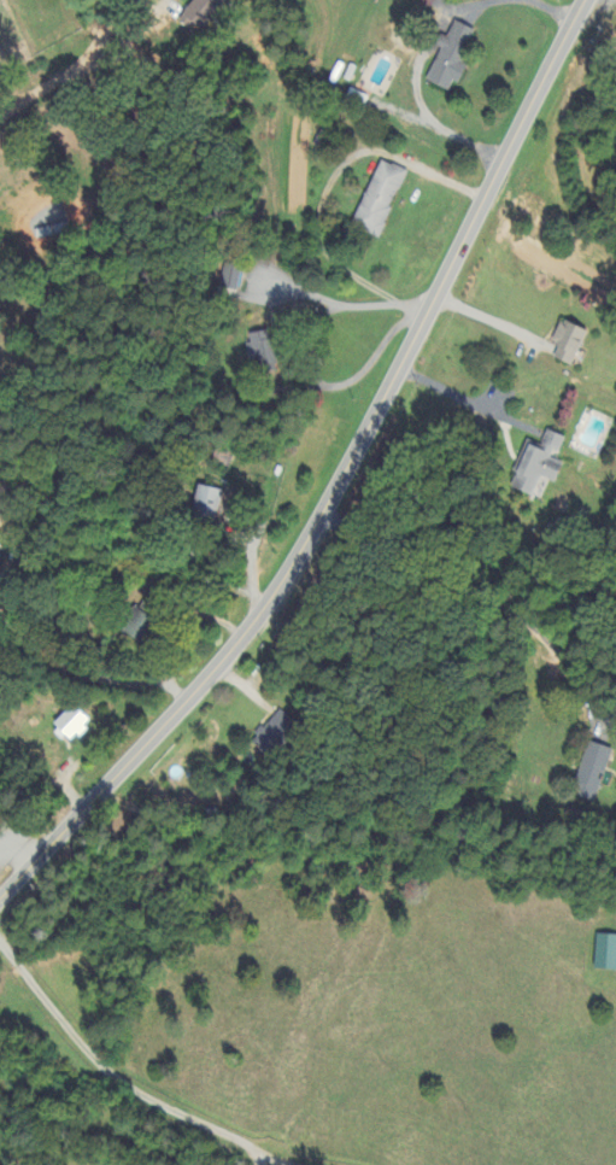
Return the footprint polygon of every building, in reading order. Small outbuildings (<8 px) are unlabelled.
[(226,0),(194,0),(180,19),(202,34),(226,0)] [(426,82),(449,92),(453,81),(457,83),(478,32),(455,23),(448,39),(444,37),(426,82)] [(379,239),(407,172),(380,161),(352,228),(379,239)] [(51,230),(35,231),(36,239),(51,238),(51,230)] [(237,293),(242,268),(224,265),(220,290),(237,293)] [(554,359),(572,367),(587,332),(561,321),(551,345),(559,348),(554,359)] [(245,337),(255,371),(278,365),(268,330),(245,337)] [(565,438),(546,432),(540,450),(526,445),(511,489),(534,497),(541,478),(555,484),(563,464),(551,459),(553,452),(559,454),(565,438)] [(193,509),(216,515),(222,492),(199,486),(193,509)] [(141,644),(155,621),(137,611),(123,634),(141,644)] [(70,745),(90,723),(72,706),(51,728),(70,745)] [(299,728),(281,711),(253,742),(271,758),(299,728)] [(613,752),(591,743),(570,795),(593,804),(613,752)] [(595,936),(594,971),(615,972),(615,937),(595,936)]
